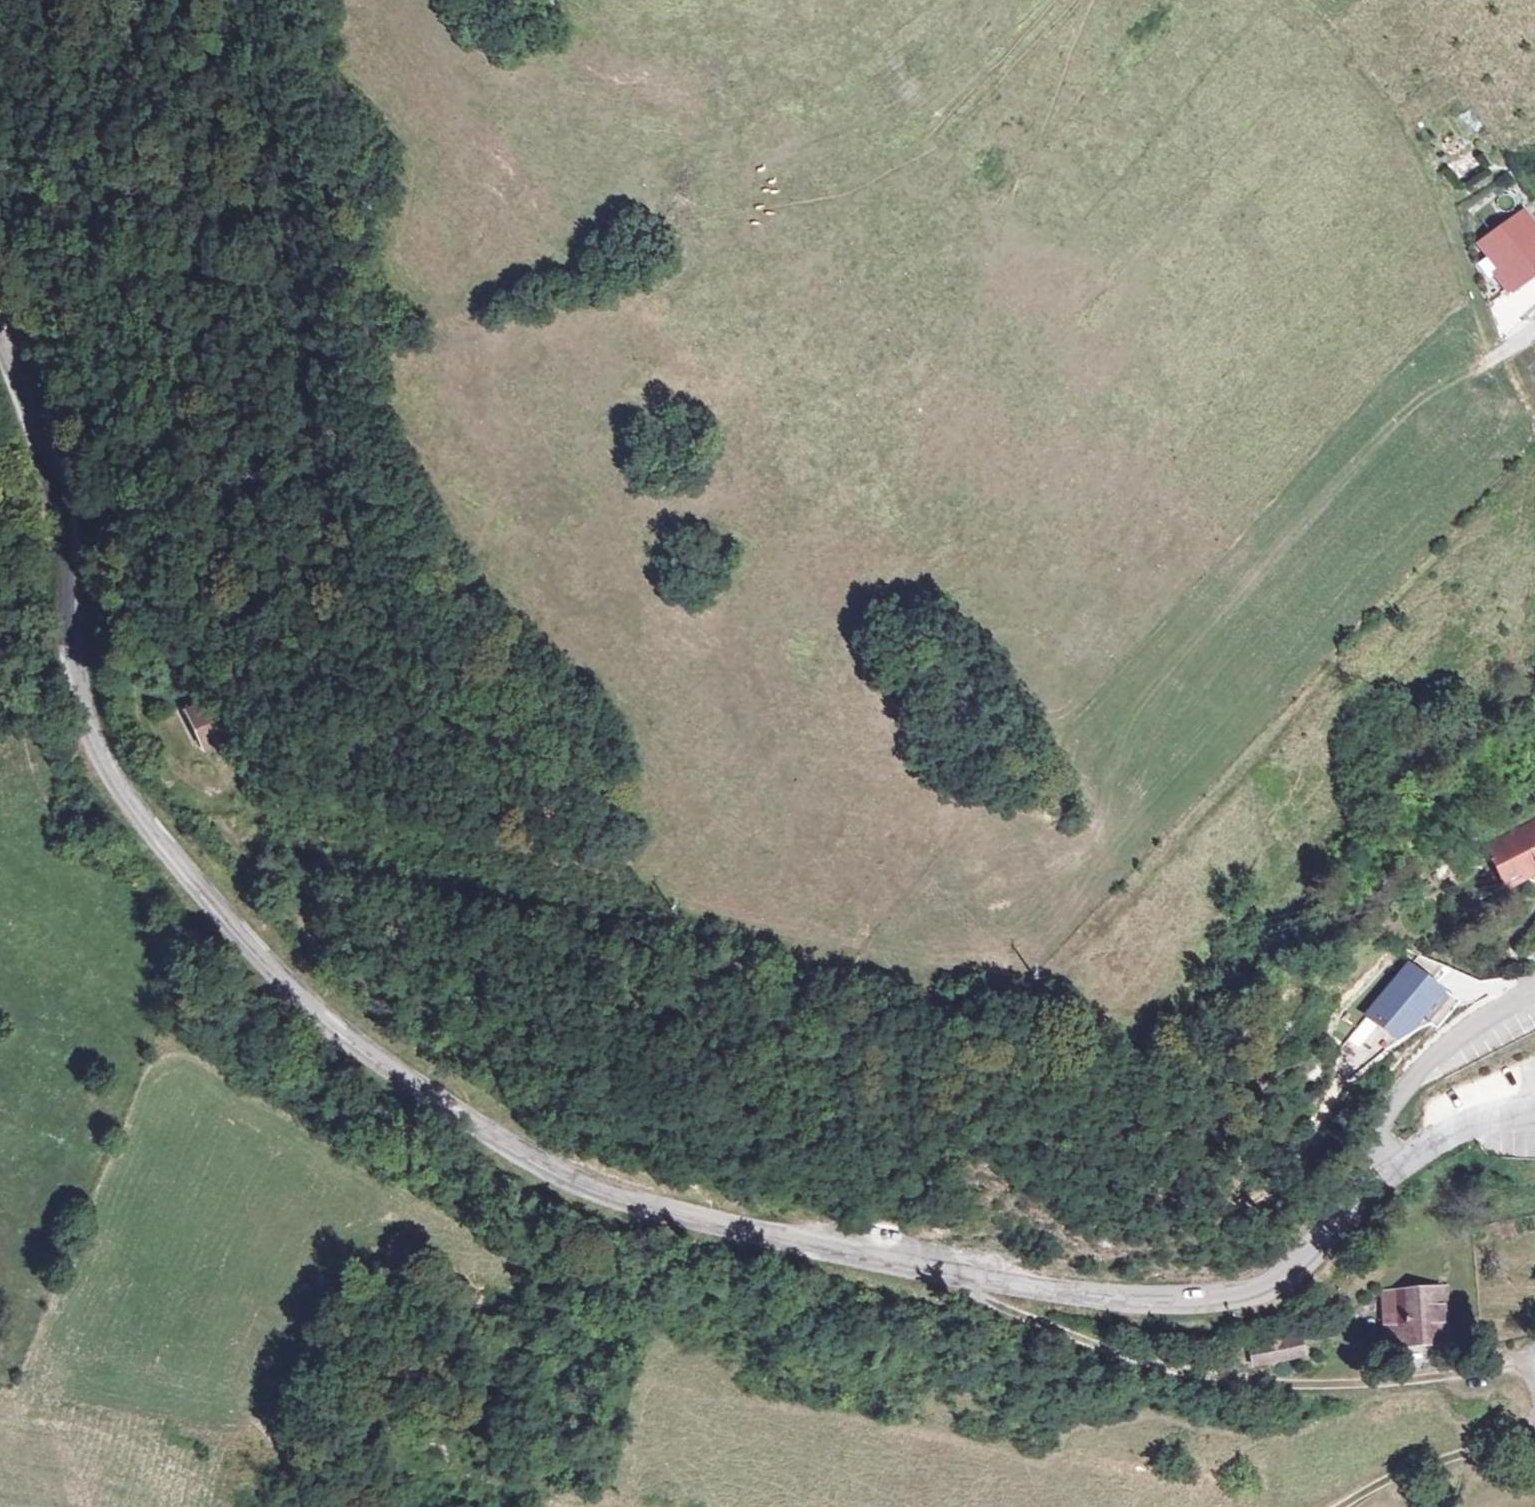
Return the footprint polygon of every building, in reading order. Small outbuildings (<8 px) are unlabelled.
[(1444,162),(1451,180),(1479,168),(1471,151),(1444,162)] [(1521,207),(1477,239),(1498,268),(1490,274),(1503,291),(1534,268),(1534,226),(1521,207)] [(230,667),(171,699),(204,758),(262,726),(230,667)] [(1481,852),(1501,894),(1534,878),(1534,826),(1481,852)] [(1433,987),(1404,962),(1362,1010),(1390,1036),(1433,987)] [(1449,1359),(1449,1290),(1380,1289),(1380,1359),(1449,1359)] [(1297,1329),(1242,1338),(1247,1367),(1303,1357),(1297,1329)]
